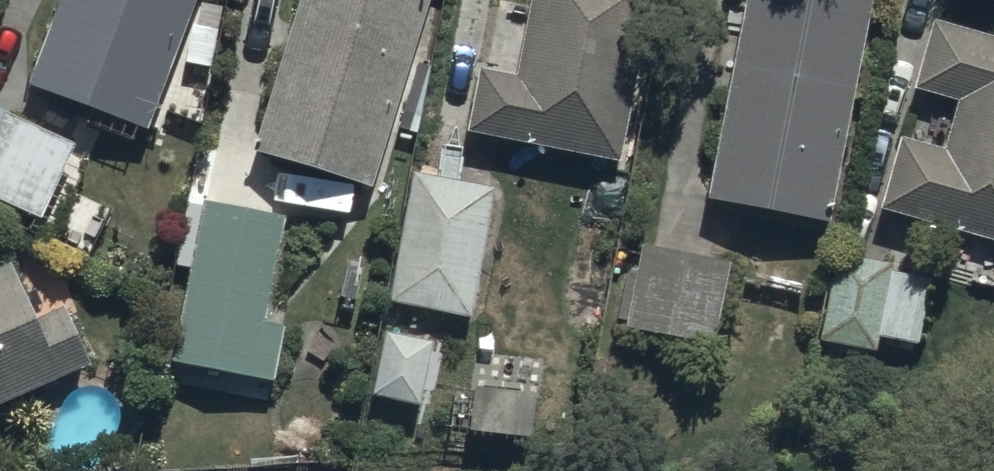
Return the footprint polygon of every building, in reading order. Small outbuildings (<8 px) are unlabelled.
[(28,81),(148,128),(198,0),(60,0),(28,81)] [(258,147),(376,180),(427,0),(300,0),(258,147)] [(470,128),(623,161),(657,0),(534,0),(518,73),(483,65),(470,128)] [(710,196),(831,219),(873,0),(747,0),(710,196)] [(933,18),(914,89),(960,101),(947,148),(903,136),(884,208),(993,238),(993,36),(933,18)] [(42,217),(74,144),(0,111),(0,199),(42,217)] [(475,316),(494,188),(409,175),(390,304),(475,316)] [(287,216),(202,200),(173,360),(278,379),(288,327),(268,323),(287,216)] [(726,256),(641,242),(628,325),(713,339),(726,256)] [(836,254),(820,339),(879,350),(882,335),(922,342),(934,278),(890,269),(891,264),(836,254)] [(91,363),(64,305),(40,316),(15,261),(0,268),(0,406),(91,363)] [(434,338),(388,329),(375,393),(420,403),(434,338)]
